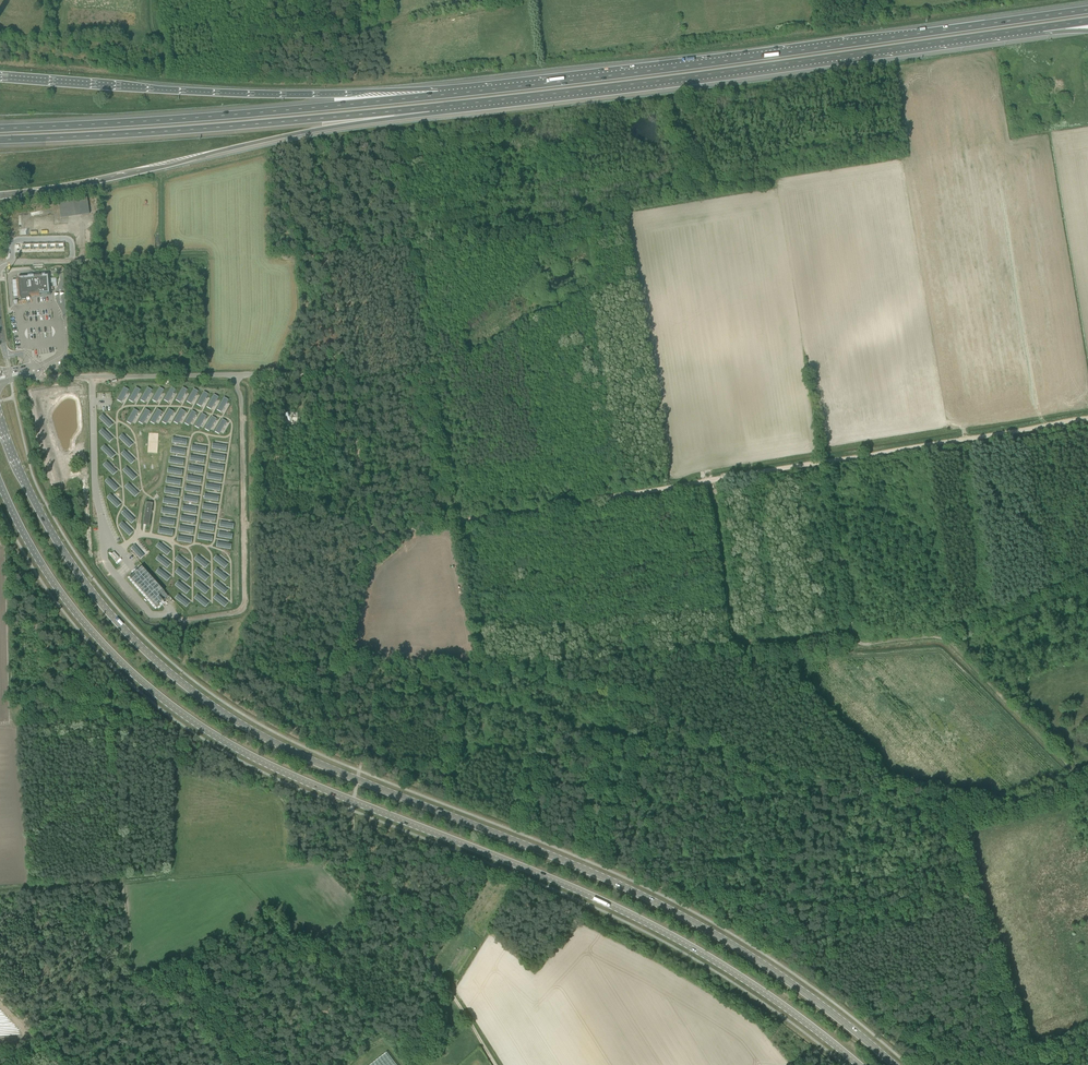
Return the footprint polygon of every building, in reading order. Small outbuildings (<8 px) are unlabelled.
[(60,218),(89,214),(87,198),(58,202),(60,218)] [(18,279),(12,280),(14,297),(20,297),(20,299),(29,298),(29,296),(35,295),(35,294),(49,293),(49,289),(48,278),(48,275),(45,275),(45,274),(42,274),(42,275),(33,276),(33,275),(28,276),(19,276),(19,277),(18,277),(18,279)] [(124,388),(117,401),(121,403),(129,390),(124,388)] [(136,388),(128,401),(133,403),(140,391),(136,388)] [(148,388),(140,401),(144,403),(152,391),(148,388)] [(159,388),(152,401),(156,403),(164,390),(159,388)] [(171,388),(164,401),(168,403),(175,390),(171,388)] [(182,388),(175,401),(180,403),(187,390),(182,388)] [(194,389),(186,402),(191,404),(198,392),(194,389)] [(204,392),(196,405),(201,407),(208,395),(204,392)] [(214,395),(207,408),(211,410),(218,397),(214,395)] [(224,397),(217,410),(221,413),(229,400),(224,397)] [(134,410),(126,422),(131,425),(138,412),(134,410)] [(146,410),(138,422),(143,425),(150,412),(146,410)] [(157,410),(150,422),(154,425),(162,412),(157,410)] [(169,410),(162,422),(166,425),(174,412),(169,410)] [(181,410),(173,422),(178,425),(185,412),(181,410)] [(192,411),(184,424),(189,426),(196,413),(192,411)] [(202,414),(194,427),(199,429),(206,416),(202,414)] [(103,415),(99,419),(109,429),(113,425),(103,415)] [(212,417),(204,429),(209,432),(217,419),(212,417)] [(222,419),(215,432),(219,435),(227,422),(222,419)] [(102,429),(99,433),(109,444),(113,440),(102,429)] [(122,435),(119,438),(129,449),(133,445),(122,435)] [(104,446),(101,449),(111,460),(115,456),(104,446)] [(124,451),(120,455),(131,465),(135,461),(124,451)] [(106,462),(103,466),(113,476),(117,473),(106,462)] [(126,467),(122,471),(132,482),(136,478),(126,467)] [(108,478),(105,482),(115,492),(119,489),(108,478)] [(130,480),(124,486),(135,498),(142,491),(130,480)] [(204,494),(204,500),(218,502),(219,496),(204,494)] [(110,495),(106,498),(117,509),(121,505),(110,495)] [(146,502),(143,525),(149,526),(153,503),(146,502)] [(203,504),(202,510),(217,512),(217,507),(203,504)] [(125,510),(121,514),(131,525),(135,521),(125,510)] [(123,522),(119,526),(129,537),(133,533),(123,522)] [(159,543),(156,547),(167,556),(171,552),(159,543)] [(135,545),(131,549),(140,560),(144,557),(135,545)] [(110,554),(114,560),(118,556),(114,551),(110,554)] [(159,556),(155,560),(167,569),(170,565),(159,556)] [(178,556),(175,560),(186,569),(190,565),(178,556)] [(197,556),(194,560),(206,569),(209,565),(197,556)] [(216,556),(213,560),(225,569),(228,565),(216,556)] [(159,569),(156,573),(167,582),(170,578),(159,569)] [(178,569),(175,573),(186,582),(190,578),(178,569)] [(197,569),(194,573),(205,582),(209,578),(197,569)] [(217,569),(213,573),(225,582),(228,578),(217,569)] [(178,582),(175,586),(186,595),(190,591),(178,582)] [(197,582),(194,586),(205,595),(209,591),(197,582)] [(216,582),(213,586),(225,595),(228,591),(216,582)] [(178,595),(175,599),(187,608),(190,604),(178,595)] [(197,595),(194,599),(206,608),(209,604),(197,595)] [(216,595),(213,599),(225,608),(228,604),(216,595)] [(387,1052),(369,1064),(397,1064),(387,1052)]
